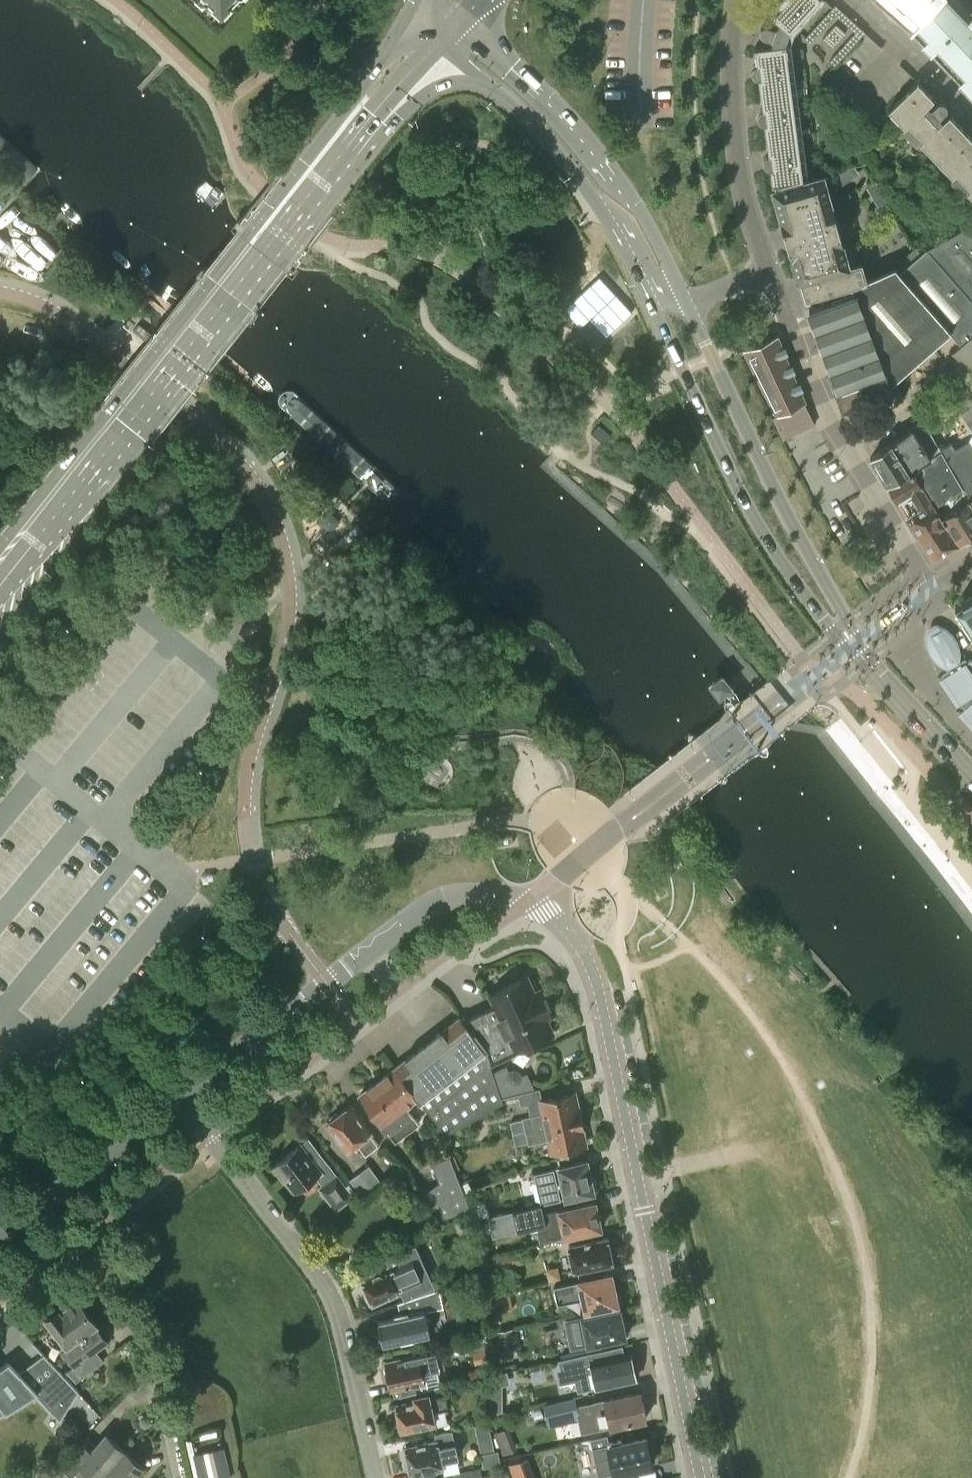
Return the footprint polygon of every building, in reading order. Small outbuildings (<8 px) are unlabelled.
[(213,3),(223,12),(232,3),(229,0),(216,0),(213,3)] [(757,63),(755,64),(754,65),(753,66),(752,67),(752,68),(752,69),(752,71),(752,72),(752,73),(753,74),(754,75),(755,76),(756,76),(757,76),(758,76),(762,109),(760,110),(759,110),(758,112),(758,113),(757,114),(757,115),(757,116),(758,117),(758,119),(759,120),(760,120),(761,121),(762,122),(763,122),(764,122),(768,154),(767,154),(766,155),(765,155),(764,156),(763,157),(763,159),(763,160),(763,161),(763,162),(763,164),(764,165),(765,166),(766,166),(768,167),(770,167),(771,180),(772,184),(774,183),(775,188),(808,179),(807,178),(803,178),(797,134),(802,134),(802,133),(797,133),(791,89),(796,89),(796,87),(791,88),(786,45),(791,44),(790,43),(785,44),(785,43),(787,37),(789,30),(793,34),(794,33),(790,30),(817,0),(775,0),(767,10),(780,22),(778,24),(775,26),(768,24),(766,24),(765,24),(763,24),(762,26),(761,27),(761,28),(761,29),(761,30),(761,31),(761,32),(762,33),(763,34),(764,35),(772,38),(772,41),(773,44),(755,47),(757,63)] [(936,0),(884,0),(885,0),(882,3),(889,13),(900,19),(902,16),(913,25),(936,0)] [(910,28),(911,29),(912,30),(913,29),(917,33),(916,34),(918,36),(919,35),(923,39),(922,40),(924,42),(925,41),(929,46),(928,46),(932,51),(933,50),(937,54),(936,55),(938,57),(939,56),(943,60),(942,61),(944,63),(945,62),(949,66),(948,67),(952,72),(953,71),(957,75),(956,76),(960,79),(966,84),(971,90),(970,91),(971,92),(971,13),(967,8),(959,0),(936,0),(913,25),(910,28)] [(834,65),(864,32),(865,32),(835,4),(833,7),(832,8),(805,38),(809,42),(835,14),(855,32),(829,60),(834,65)] [(836,23),(823,38),(832,47),(846,33),(836,23)] [(947,105),(946,104),(945,103),(944,101),(943,101),(941,100),(940,100),(938,101),(937,101),(917,80),(888,109),(905,126),(908,123),(923,138),(920,142),(952,175),(955,172),(971,190),(971,137),(946,110),(946,109),(946,108),(947,107),(947,105)] [(854,167),(832,172),(841,186),(858,175),(854,167)] [(820,176),(808,179),(775,188),(773,189),(781,220),(780,220),(783,231),(781,232),(782,233),(785,246),(788,246),(791,257),(792,257),(798,281),(799,281),(800,281),(803,289),(805,298),(811,297),(811,299),(850,286),(867,278),(864,269),(862,260),(850,264),(844,242),(843,243),(832,205),(831,206),(823,175),(820,176)] [(886,201),(875,182),(865,188),(877,207),(886,201)] [(926,248),(971,300),(971,234),(971,235),(964,227),(926,248)] [(926,248),(919,255),(899,272),(949,331),(962,347),(971,338),(971,300),(926,248)] [(853,292),(816,305),(809,308),(831,367),(826,369),(841,410),(877,398),(891,393),(893,392),(891,385),(898,379),(949,331),(899,272),(894,266),(867,278),(850,286),(853,292)] [(599,276),(564,309),(581,326),(589,318),(606,336),(632,312),(632,311),(599,276)] [(815,424),(804,402),(805,401),(777,336),(744,350),(776,415),(772,417),(783,438),(815,424)] [(962,347),(952,355),(971,379),(971,338),(962,347)] [(951,396),(971,430),(971,380),(951,396)] [(281,401),(281,409),(365,485),(375,494),(391,502),(399,501),(399,494),(390,478),(300,394),(289,392),(281,401)] [(924,417),(875,454),(870,457),(886,483),(911,467),(942,448),(941,447),(924,417)] [(599,423),(591,432),(603,443),(611,435),(599,423)] [(941,447),(942,448),(970,500),(971,503),(971,443),(970,440),(954,448),(950,442),(941,447)] [(911,467),(932,501),(942,517),(970,500),(942,448),(911,467)] [(932,501),(911,467),(886,483),(906,517),(932,501)] [(942,517),(959,544),(971,535),(971,503),(970,500),(942,517)] [(942,517),(932,501),(906,517),(933,560),(957,545),(959,544),(942,517)] [(339,541),(345,548),(353,540),(347,533),(339,541)] [(954,606),(971,632),(971,594),(954,606)] [(945,628),(938,625),(928,630),(927,638),(928,646),(930,653),(935,659),(941,664),(947,668),(948,669),(941,674),(942,674),(937,677),(958,709),(955,711),(971,729),(971,662),(970,659),(967,661),(965,658),(958,662),(959,655),(958,647),(956,640),(951,634),(945,628)] [(712,685),(719,694),(728,687),(721,678),(712,685)] [(494,846),(514,843),(513,835),(493,838),(494,846)] [(230,948),(225,944),(217,953),(221,957),(230,948)] [(496,1006),(463,1021),(483,1048),(490,1062),(502,1056),(552,1033),(551,1030),(552,1027),(549,1021),(546,1020),(545,1017),(551,1014),(550,1011),(551,1007),(546,995),(541,993),(540,990),(538,991),(533,980),(529,982),(526,977),(490,994),(496,1006)] [(483,1048),(463,1021),(460,1017),(395,1067),(417,1097),(445,1132),(500,1103),(483,1048)] [(406,1105),(417,1097),(395,1067),(360,1094),(395,1140),(419,1122),(406,1105)] [(499,1068),(491,1072),(499,1097),(534,1088),(530,1080),(505,1088),(499,1068)] [(530,1102),(533,1116),(525,1118),(510,1122),(513,1135),(580,1120),(574,1093),(542,1100),(539,1089),(519,1093),(522,1104),(530,1102)] [(378,1146),(350,1108),(328,1124),(348,1151),(358,1144),(366,1155),(378,1146)] [(552,1151),(585,1144),(580,1120),(513,1135),(515,1144),(530,1141),(549,1136),(552,1151)] [(332,1210),(350,1198),(308,1139),(274,1163),(284,1178),(288,1175),(298,1189),(313,1178),(319,1186),(316,1188),(332,1210)] [(431,1162),(439,1182),(432,1187),(434,1189),(460,1182),(449,1156),(431,1162)] [(535,1172),(542,1202),(594,1190),(587,1160),(535,1172)] [(368,1165),(349,1180),(362,1196),(381,1181),(368,1165)] [(470,1206),(460,1182),(434,1189),(432,1187),(424,1193),(442,1219),(471,1208),(475,1220),(492,1213),(486,1200),(470,1206)] [(493,1237),(537,1227),(546,1225),(550,1240),(566,1236),(603,1229),(602,1225),(605,1222),(603,1215),(599,1214),(597,1203),(560,1211),(543,1215),(541,1204),(488,1217),(493,1237)] [(569,1246),(574,1271),(613,1263),(608,1237),(569,1246)] [(406,1299),(428,1289),(410,1249),(388,1259),(390,1264),(379,1270),(379,1271),(362,1279),(367,1291),(366,1294),(369,1300),(372,1301),(373,1304),(402,1291),(406,1299)] [(470,1274),(482,1272),(479,1256),(468,1258),(470,1274)] [(614,1287),(611,1274),(555,1285),(559,1302),(581,1297),(584,1310),(617,1303),(621,1299),(619,1290),(614,1287)] [(443,1307),(440,1288),(398,1303),(400,1313),(393,1314),(394,1318),(378,1321),(383,1345),(399,1342),(399,1345),(417,1341),(416,1338),(431,1335),(425,1311),(443,1307)] [(510,1292),(495,1295),(496,1312),(513,1309),(510,1292)] [(63,1350),(74,1364),(70,1368),(67,1370),(76,1383),(104,1361),(97,1351),(107,1343),(106,1341),(103,1337),(77,1299),(60,1312),(59,1310),(46,1320),(66,1348),(63,1350)] [(618,1309),(581,1317),(563,1321),(569,1349),(587,1346),(587,1344),(623,1336),(618,1309)] [(518,1327),(494,1331),(498,1352),(522,1347),(518,1327)] [(580,1391),(637,1379),(636,1374),(639,1373),(638,1365),(634,1366),(633,1361),(630,1362),(626,1345),(561,1359),(563,1368),(558,1369),(561,1383),(577,1380),(580,1391)] [(434,1369),(444,1367),(440,1351),(386,1363),(389,1376),(386,1377),(388,1386),(391,1386),(392,1390),(404,1387),(406,1395),(434,1389),(432,1381),(436,1380),(434,1369)] [(7,1363),(0,1368),(0,1416),(11,1409),(36,1394),(51,1410),(60,1420),(79,1390),(59,1370),(41,1382),(34,1374),(27,1379),(20,1372),(9,1361),(7,1363)] [(508,1378),(506,1370),(489,1374),(488,1385),(501,1384),(504,1383),(508,1378)] [(592,1401),(594,1413),(597,1413),(599,1426),(609,1424),(609,1425),(645,1417),(640,1391),(592,1401)] [(414,1398),(415,1402),(397,1406),(402,1433),(435,1426),(433,1413),(448,1409),(445,1396),(437,1397),(436,1393),(414,1398)] [(543,1405),(549,1427),(580,1419),(575,1397),(543,1405)] [(479,1441),(492,1438),(489,1424),(476,1427),(479,1441)] [(495,1430),(498,1447),(509,1445),(506,1428),(495,1430)] [(435,1433),(437,1440),(424,1443),(424,1445),(406,1449),(409,1462),(406,1464),(408,1471),(411,1472),(412,1476),(443,1469),(442,1462),(459,1458),(454,1436),(453,1436),(452,1429),(435,1433)] [(222,1446),(219,1433),(198,1437),(201,1450),(222,1446)] [(96,1477),(101,1477),(125,1451),(106,1434),(84,1459),(75,1451),(59,1469),(69,1477),(70,1477),(74,1473),(80,1477),(85,1477),(90,1472),(96,1477)] [(621,1443),(620,1438),(609,1440),(608,1435),(587,1440),(591,1463),(602,1461),(604,1472),(613,1470),(614,1473),(652,1465),(651,1463),(655,1456),(654,1448),(647,1445),(646,1438),(621,1443)] [(223,1449),(195,1456),(200,1477),(230,1477),(223,1449)] [(125,1451),(101,1477),(135,1477),(144,1468),(125,1451)] [(495,1452),(482,1454),(484,1467),(502,1463),(499,1451),(495,1452)] [(509,1465),(514,1477),(534,1477),(527,1458),(509,1465)]
